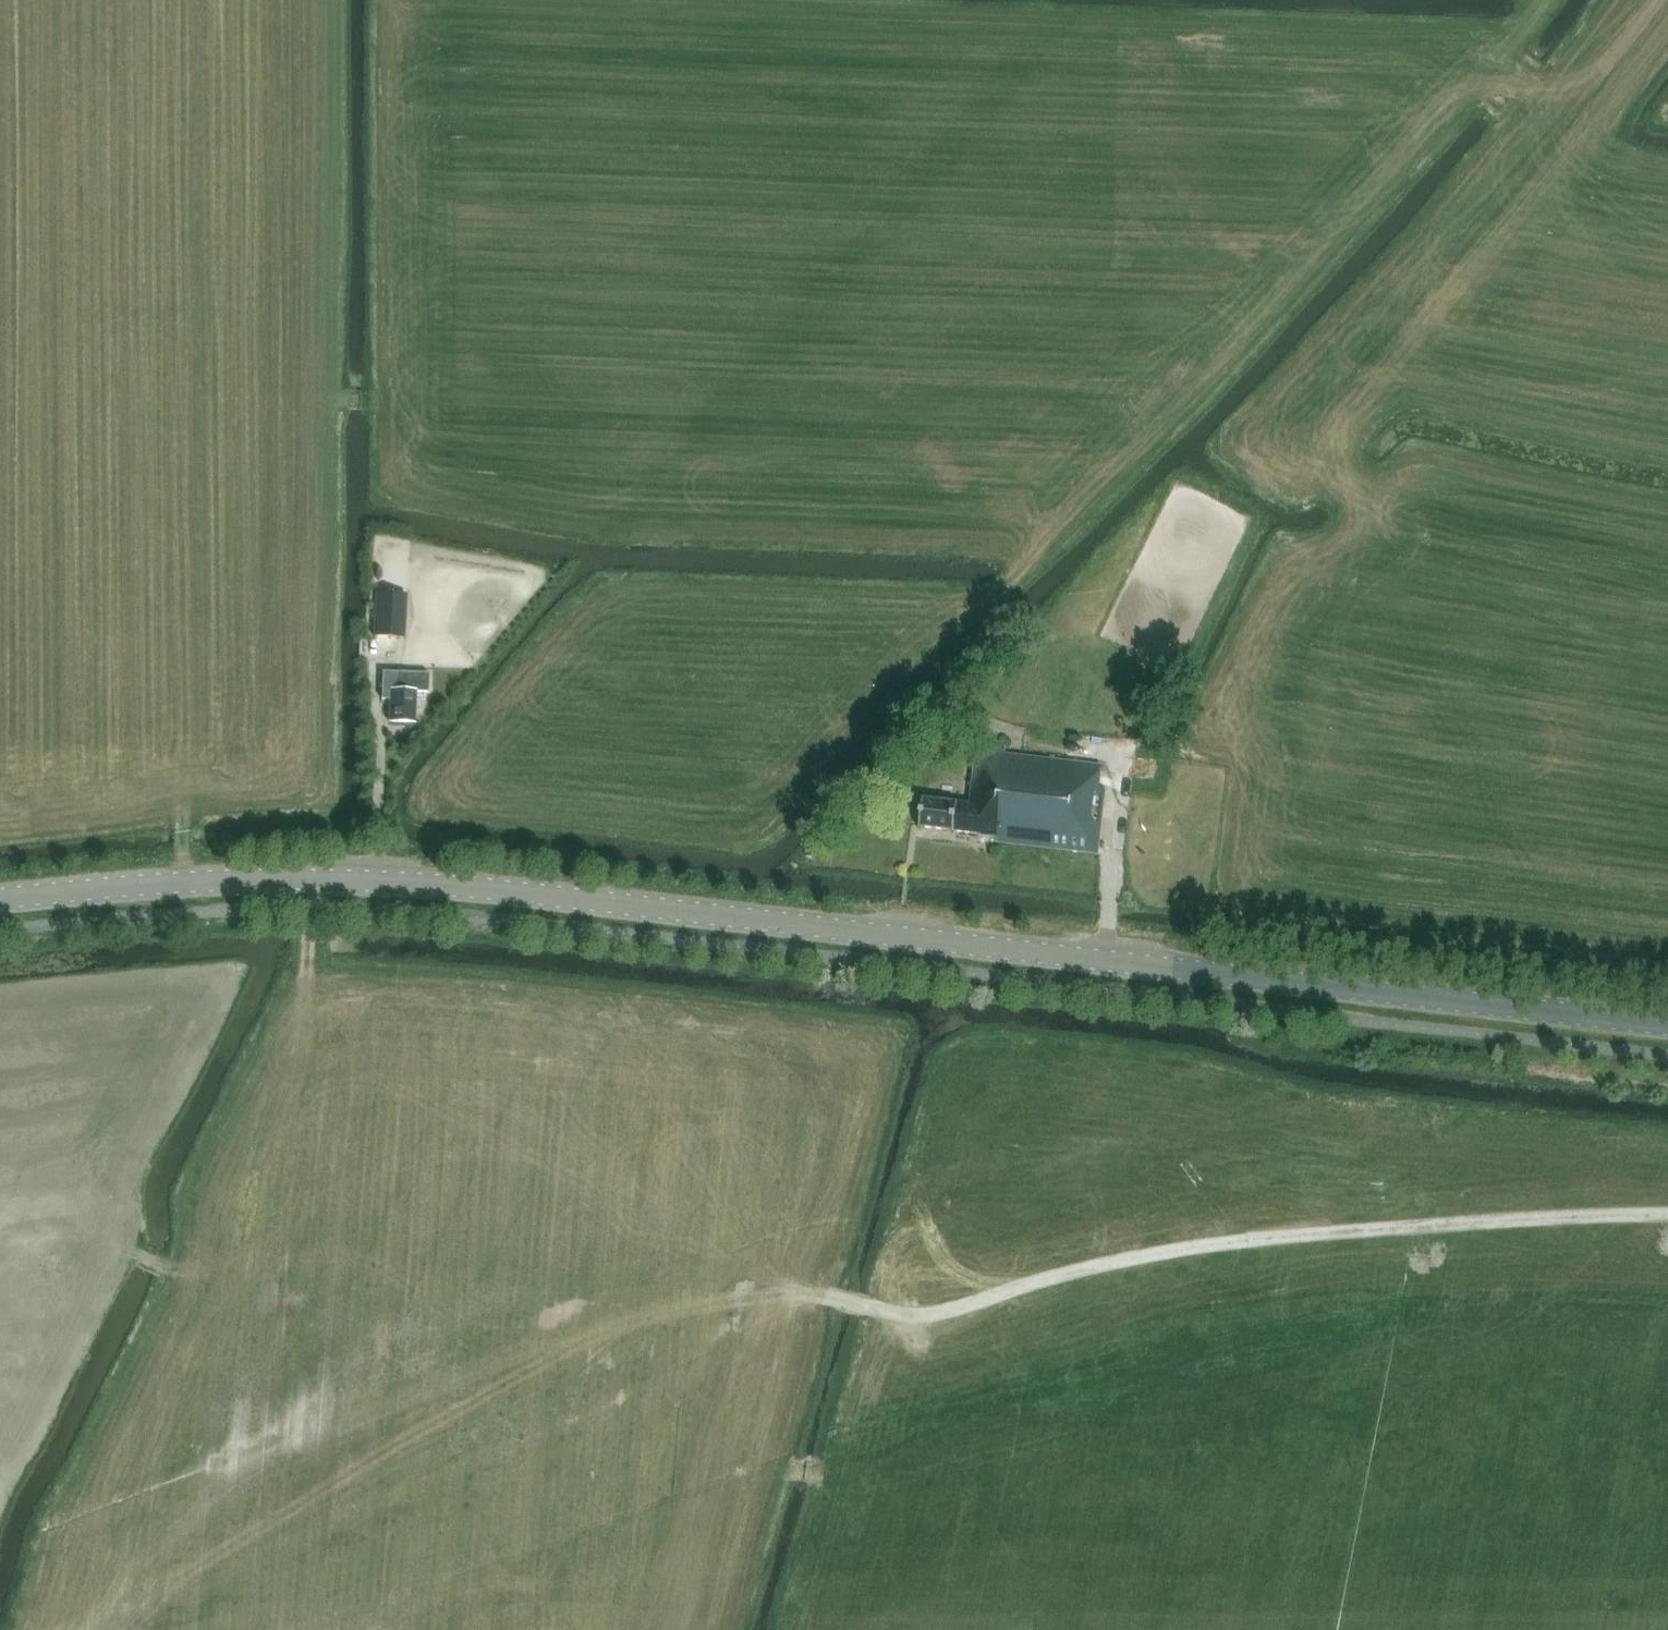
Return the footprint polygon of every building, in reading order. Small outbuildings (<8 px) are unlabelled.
[(375,593),(373,636),(405,638),(408,594),(375,593)] [(428,693),(429,674),(382,672),(382,700),(390,700),(389,722),(415,723),(416,692),(428,693)] [(959,703),(948,713),(955,720),(966,711),(959,703)] [(923,799),(920,827),(979,834),(979,836),(997,838),(997,842),(1098,854),(1106,790),(1099,789),(1102,766),(1005,755),(1006,744),(977,741),(970,805),(923,799)]
